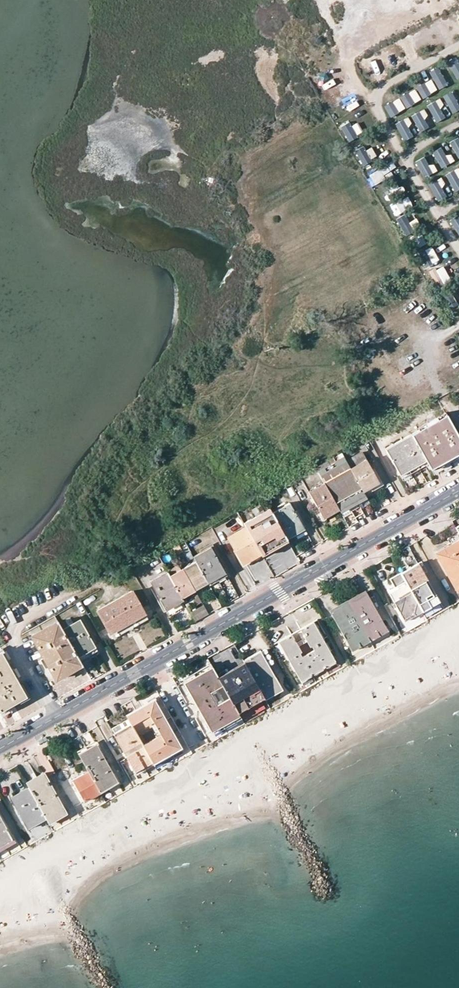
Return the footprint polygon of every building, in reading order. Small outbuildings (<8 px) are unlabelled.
[(439,41),(449,36),(443,23),(433,28),(439,41)] [(427,26),(414,34),(420,45),(433,36),(427,26)] [(398,45),(402,55),(414,51),(410,41),(398,45)] [(456,80),(458,79),(458,63),(456,57),(447,62),(456,80)] [(367,58),(358,61),(361,70),(369,68),(367,58)] [(384,71),(381,60),(376,62),(378,72),(384,71)] [(428,72),(438,90),(447,85),(437,67),(428,72)] [(421,99),(437,92),(431,80),(416,87),(421,99)] [(383,106),(390,118),(421,100),(415,89),(383,106)] [(442,96),(452,114),(458,110),(458,103),(452,91),(442,96)] [(438,100),(427,105),(435,124),(447,119),(438,100)] [(418,132),(429,128),(423,110),(412,114),(418,132)] [(403,142),(414,136),(405,118),(394,124),(403,142)] [(349,122),(340,126),(348,142),(357,137),(349,122)] [(449,143),(458,159),(458,158),(458,140),(458,138),(449,143)] [(377,158),(370,145),(355,152),(362,165),(377,158)] [(441,169),(450,165),(441,148),(432,153),(441,169)] [(424,157),(415,162),(424,180),(438,173),(433,164),(428,166),(424,157)] [(445,174),(454,193),(458,190),(458,178),(458,170),(458,168),(445,174)] [(380,174),(382,180),(395,175),(393,170),(380,174)] [(435,200),(446,196),(440,179),(429,183),(435,200)] [(383,190),(377,194),(383,205),(390,202),(383,190)] [(405,234),(420,230),(415,212),(400,216),(405,234)] [(458,237),(458,236),(458,216),(458,215),(449,221),(458,237)] [(413,237),(415,245),(423,242),(420,235),(413,237)] [(417,252),(425,267),(439,260),(432,245),(417,252)] [(436,287),(452,279),(444,265),(429,273),(436,287)] [(451,291),(441,295),(448,310),(458,305),(451,291)] [(446,414),(384,448),(400,476),(426,461),(430,459),(439,464),(458,453),(458,437),(446,414)] [(362,453),(346,461),(362,492),(371,487),(379,483),(372,470),(362,453)] [(458,460),(458,453),(439,464),(442,470),(458,460)] [(364,495),(362,492),(346,461),(344,458),(317,473),(324,484),(339,511),(340,513),(349,508),(357,504),(356,500),(359,499),(364,495)] [(430,469),(439,464),(430,459),(426,461),(430,469)] [(381,487),(379,483),(371,487),(362,492),(364,495),(381,487)] [(324,484),(308,493),(317,507),(314,508),(319,517),(327,513),(332,511),(333,514),(339,511),(324,484)] [(364,495),(359,499),(363,507),(369,504),(364,495)] [(356,500),(357,504),(362,512),(364,510),(363,507),(359,499),(356,500)] [(294,531),(302,526),(289,502),(271,512),(286,539),(292,536),(295,534),(294,531)] [(275,549),(288,541),(286,539),(271,512),(269,508),(243,523),(246,527),(260,554),(261,556),(275,549)] [(319,517),(321,521),(333,514),(332,511),(327,513),(319,517)] [(227,537),(242,564),(250,559),(260,554),(246,527),(227,537)] [(304,529),(295,534),(298,539),(306,534),(304,529)] [(438,556),(452,548),(458,544),(458,540),(436,553),(438,556)] [(438,556),(454,586),(458,584),(458,544),(452,548),(438,556)] [(217,577),(225,572),(210,547),(193,556),(196,561),(208,582),(217,577)] [(269,570),(283,569),(282,554),(267,555),(269,570)] [(196,561),(182,568),(194,590),(203,585),(208,582),(196,561)] [(440,603),(419,563),(411,568),(402,573),(422,610),(423,612),(440,603)] [(188,593),(194,590),(182,568),(169,575),(177,589),(182,597),(188,593)] [(182,597),(177,589),(169,575),(167,571),(149,581),(164,607),(171,603),(182,597)] [(422,610),(402,573),(396,576),(391,579),(397,590),(390,593),(404,619),(422,610)] [(98,611),(110,633),(126,624),(144,613),(132,592),(98,611)] [(359,596),(349,602),(360,622),(368,637),(387,627),(367,592),(359,596)] [(183,600),(182,597),(171,603),(164,607),(166,610),(183,600)] [(340,607),(331,612),(350,647),(368,637),(360,622),(349,602),(340,607)] [(203,605),(192,612),(197,620),(208,613),(203,605)] [(405,622),(423,612),(422,610),(404,619),(405,622)] [(94,646),(88,635),(80,620),(62,630),(77,656),(87,650),(94,646)] [(280,642),(303,680),(337,661),(314,622),(288,637),(280,642)] [(79,661),(77,656),(62,630),(58,623),(32,638),(45,660),(41,662),(46,671),(49,670),(53,676),(63,670),(79,661)] [(389,631),(387,627),(368,637),(370,641),(389,631)] [(370,641),(368,637),(350,647),(352,651),(370,641)] [(97,651),(94,646),(87,650),(77,656),(79,661),(97,651)] [(280,687),(259,651),(253,654),(243,660),(244,662),(263,696),(280,687)] [(24,696),(0,653),(0,654),(0,710),(24,696)] [(82,665),(79,661),(63,670),(53,676),(56,680),(82,665)] [(263,696),(244,662),(231,669),(217,677),(221,684),(229,698),(237,712),(264,697),(263,696)] [(197,674),(211,666),(209,663),(181,679),(183,682),(197,674)] [(237,712),(229,698),(216,705),(208,691),(221,684),(217,677),(211,666),(197,674),(183,682),(183,683),(210,730),(238,714),(237,712)] [(265,699),(281,690),(280,687),(263,696),(264,697),(265,699)] [(131,726),(136,735),(150,727),(154,725),(160,735),(156,737),(142,745),(152,762),(178,747),(151,700),(139,707),(125,715),(131,726)] [(19,719),(13,708),(3,714),(9,725),(19,719)] [(213,734),(240,718),(238,714),(210,730),(213,734)] [(112,728),(115,734),(128,727),(124,721),(112,728)] [(156,737),(160,735),(154,725),(150,727),(156,737)] [(134,772),(152,762),(142,745),(136,735),(131,726),(123,730),(114,736),(134,772)] [(78,753),(88,771),(100,793),(118,783),(96,744),(88,748),(78,753)] [(134,772),(135,775),(153,765),(153,764),(152,762),(134,772)] [(83,801),(100,793),(88,771),(77,777),(72,780),(83,801)] [(26,783),(29,788),(43,814),(44,815),(46,819),(64,809),(44,773),(36,777),(26,783)] [(44,815),(43,814),(29,788),(17,795),(11,798),(25,825),(44,815)] [(46,819),(48,824),(66,814),(64,809),(46,819)] [(46,819),(44,815),(25,825),(28,829),(46,819)] [(12,840),(0,818),(0,846),(12,840)] [(14,843),(12,840),(0,846),(0,851),(14,843)]
